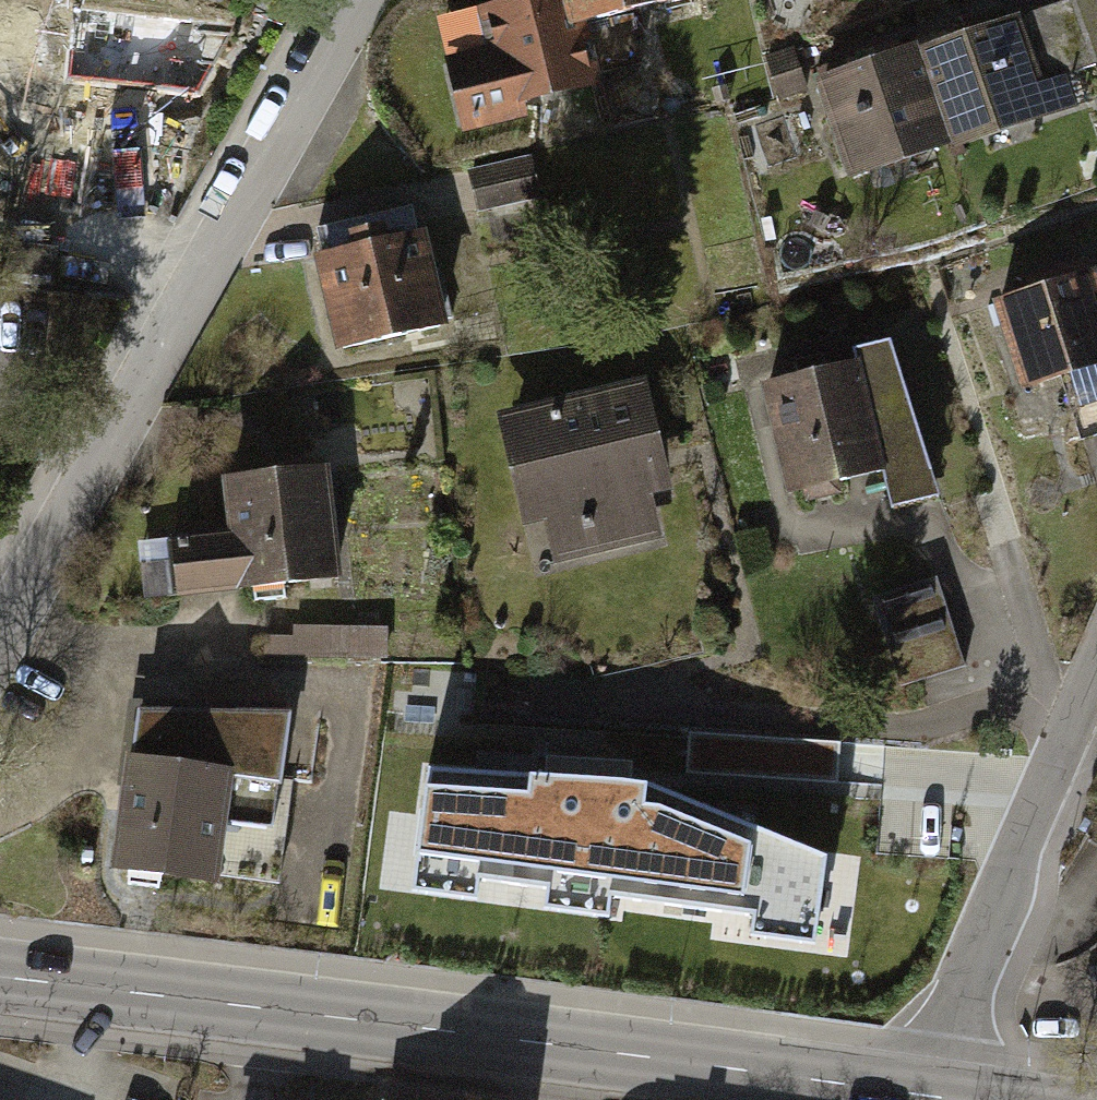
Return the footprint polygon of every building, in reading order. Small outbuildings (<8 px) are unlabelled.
[(680,5),(679,0),(507,0),(434,17),(459,124),(599,92),(585,27),(654,11),(669,74),(732,59),(719,0),(704,0),(680,5)] [(913,54),(947,154),(1077,111),(1066,76),(1096,66),(1096,46),(1081,0),(1076,0),(913,54)] [(1096,46),(1096,0),(1081,0),(1096,46)] [(913,54),(812,88),(845,188),(947,154),(913,54)] [(533,155),(469,170),(489,257),(554,242),(533,155)] [(330,259),(306,264),(328,367),(444,342),(416,211),(324,231),(330,259)] [(990,304),(1017,399),(1070,383),(1086,437),(1096,434),(1096,274),(990,304)] [(856,369),(758,391),(783,505),(880,484),(887,516),(942,504),(888,345),(852,352),(856,369)] [(644,383),(500,418),(527,528),(538,574),(663,544),(653,504),(672,499),(644,383)] [(325,476),(224,487),(230,537),(133,548),(141,616),(339,594),(325,476)] [(939,579),(876,601),(907,689),(969,667),(939,579)] [(269,662),(390,662),(390,625),(297,626),(297,639),(269,639),(269,662)] [(136,722),(111,887),(216,902),(221,867),(287,877),(301,784),(283,781),(292,721),(136,722)] [(543,886),(540,910),(602,918),(605,897),(750,917),(748,938),(812,946),(823,862),(653,787),(654,766),(518,757),(517,766),(425,760),(418,808),(407,892),(471,901),(474,877),(543,886)]
